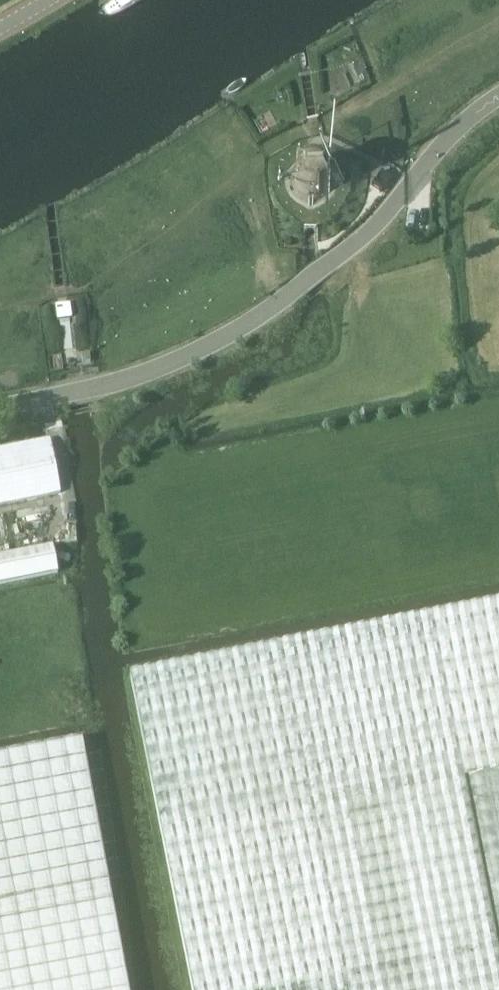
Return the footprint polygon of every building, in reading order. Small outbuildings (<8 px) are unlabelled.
[(318,157),(309,157),(301,160),(295,167),(292,175),(292,184),(295,192),(302,198),(310,201),(319,201),(326,197),(333,191),(336,183),(336,174),(332,166),(326,160),(318,157)] [(391,179),(382,172),(372,185),(381,192),(391,179)] [(70,303),(56,305),(58,320),(72,318),(70,303)] [(62,493),(51,439),(0,449),(0,505),(62,493)] [(0,556),(0,584),(59,573),(54,546),(0,556)] [(281,644),(129,674),(192,989),(498,989),(498,601),(281,644)] [(111,901),(81,744),(0,758),(0,989),(127,989),(111,901)]
